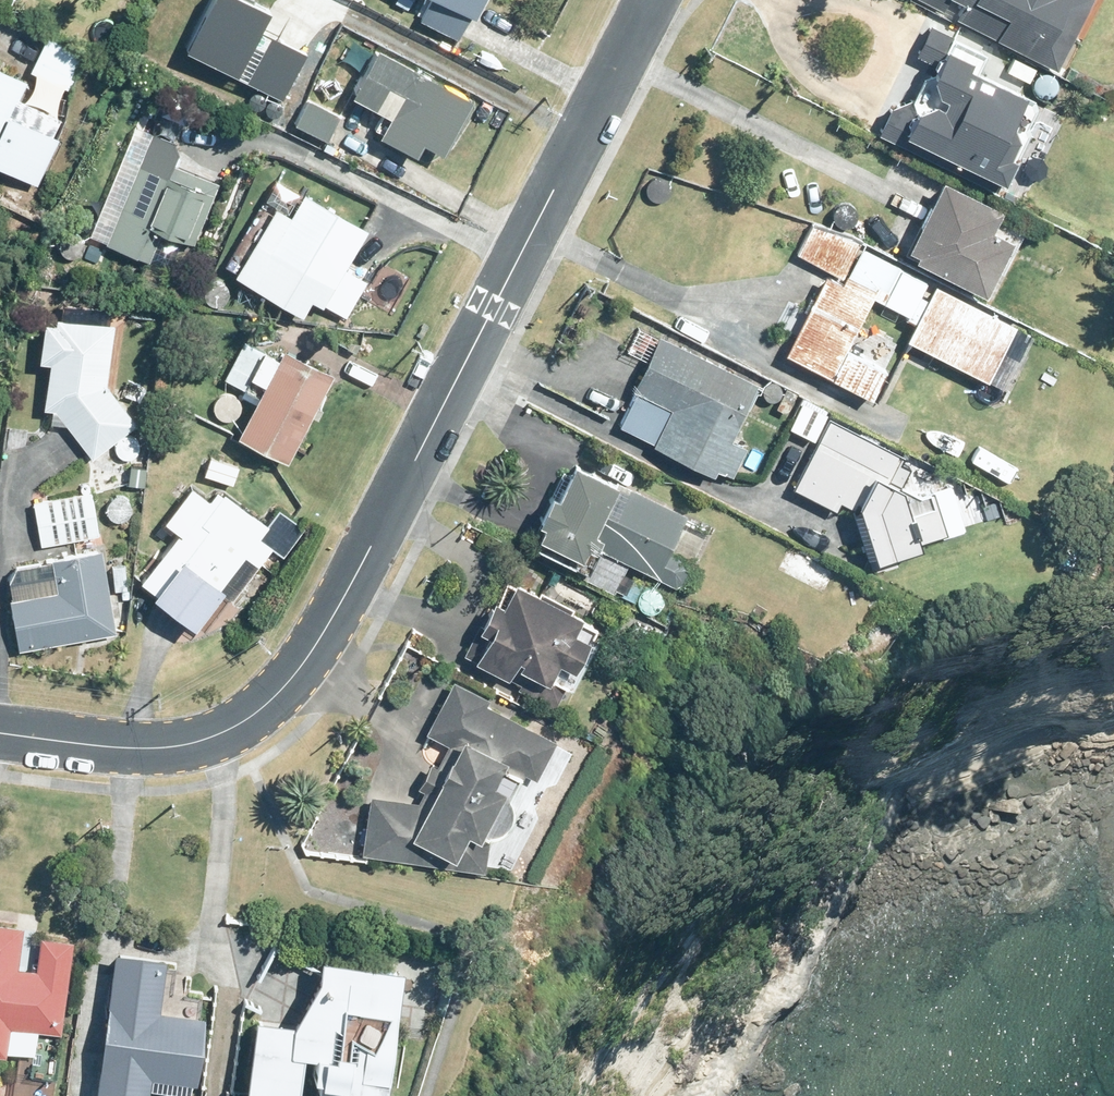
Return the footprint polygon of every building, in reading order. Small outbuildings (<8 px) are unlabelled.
[(413,15),(454,37),(468,12),(470,13),(477,0),(422,0),(413,15)] [(1055,72),(1092,0),(913,0),(1055,72)] [(1032,103),(1029,95),(1019,90),(1019,89),(961,60),(969,43),(928,22),(915,47),(935,56),(915,99),(910,96),(895,102),(892,106),(888,104),(877,127),(993,183),(1008,154),(1010,157),(1023,132),(1021,126),(1032,103)] [(48,32),(30,66),(68,86),(87,52),(48,32)] [(384,110),(374,128),(410,148),(418,136),(436,146),(466,92),(373,40),(347,88),(384,110)] [(272,45),(246,94),(271,107),(297,58),(272,45)] [(1073,55),(1063,75),(1084,86),(1094,66),(1073,55)] [(1006,73),(1028,86),(1036,71),(1013,59),(1006,73)] [(0,60),(0,159),(43,182),(54,157),(50,155),(60,134),(56,130),(64,113),(21,90),(29,76),(0,60)] [(304,94),(291,119),(322,136),(335,111),(304,94)] [(145,147),(107,238),(150,256),(163,225),(193,238),(218,177),(145,147)] [(902,243),(912,248),(910,253),(980,289),(1007,234),(986,223),(996,203),(937,174),(902,243)] [(345,264),(368,224),(306,187),(292,211),(277,201),(237,269),(304,309),(313,295),(323,301),(324,298),(345,311),(366,276),(345,264)] [(793,249),(840,274),(860,236),(847,230),(810,217),(793,249)] [(88,242),(84,254),(98,259),(102,247),(88,242)] [(924,294),(915,290),(923,275),(858,242),(838,280),(820,270),(781,349),(865,392),(880,363),(842,343),(868,291),(904,309),(902,313),(911,318),(903,334),(983,375),(1011,319),(931,279),(924,294)] [(143,268),(139,276),(148,280),(151,271),(143,268)] [(41,353),(50,354),(44,401),(55,403),(93,454),(138,420),(106,379),(115,318),(57,309),(56,316),(47,314),(41,353)] [(629,384),(632,386),(615,421),(651,439),(650,441),(709,471),(713,463),(728,471),(742,442),(727,435),(755,380),(655,331),(629,384)] [(246,337),(227,373),(244,382),(264,347),(246,337)] [(333,367),(285,341),(240,428),(287,454),(333,367)] [(247,381),(241,393),(252,398),(258,387),(247,381)] [(784,386),(774,406),(784,410),(794,391),(784,386)] [(801,401),(794,414),(806,421),(813,407),(801,401)] [(918,492),(887,477),(899,452),(826,413),(788,486),(833,508),(837,500),(849,506),(852,502),(870,557),(945,531),(932,488),(918,492)] [(206,470),(233,480),(238,462),(211,453),(206,470)] [(664,546),(682,510),(612,474),(610,478),(568,456),(551,490),(543,487),(528,515),(534,518),(524,538),(583,568),(581,573),(611,590),(626,559),(671,582),(680,577),(686,563),(682,555),(664,546)] [(140,458),(126,458),(126,474),(139,475),(140,458)] [(135,479),(125,479),(124,489),(135,489),(135,479)] [(168,515),(181,526),(143,576),(205,624),(230,592),(224,587),(228,583),(222,578),(245,549),(258,559),(272,542),(259,532),(269,519),(227,486),(225,488),(219,484),(210,494),(194,482),(168,515)] [(91,489),(33,498),(40,542),(99,532),(91,489)] [(56,567),(7,576),(20,647),(118,628),(102,544),(53,554),(56,567)] [(127,586),(125,564),(112,565),(114,588),(127,586)] [(626,575),(619,592),(632,597),(639,581),(626,575)] [(534,589),(508,576),(496,600),(488,595),(458,651),(516,681),(514,686),(550,705),(567,672),(574,669),(580,665),(585,660),(588,654),(591,647),(591,640),(591,634),(589,629),(591,624),(572,613),(575,610),(569,607),(570,604),(536,587),(534,589)] [(631,621),(620,641),(636,650),(647,630),(631,621)] [(414,784),(421,788),(415,800),(366,792),(358,851),(481,868),(486,833),(490,832),(495,831),(500,829),(503,825),(507,820),(509,815),(509,810),(509,805),(508,800),(504,795),(516,773),(518,774),(521,769),(532,775),(552,737),(483,701),(485,695),(449,676),(422,729),(445,741),(434,763),(427,760),(414,784)] [(22,920),(0,917),(0,1046),(6,1047),(7,1041),(34,1045),(37,1022),(60,1024),(73,933),(42,928),(37,963),(17,960),(22,920)] [(98,1086),(105,1087),(104,1095),(122,1095),(123,1090),(149,1093),(151,1079),(191,1085),(193,1074),(199,1075),(207,1009),(201,1008),(203,992),(182,989),(179,1005),(161,1003),(167,951),(116,945),(98,1086)] [(321,1047),(318,1067),(324,1068),(322,1082),(331,1083),(331,1088),(385,1095),(389,1069),(391,1069),(406,962),(324,951),(321,971),(296,1017),(259,1012),(253,1059),(258,1060),(256,1076),(302,1082),(307,1045),(321,1047)]
